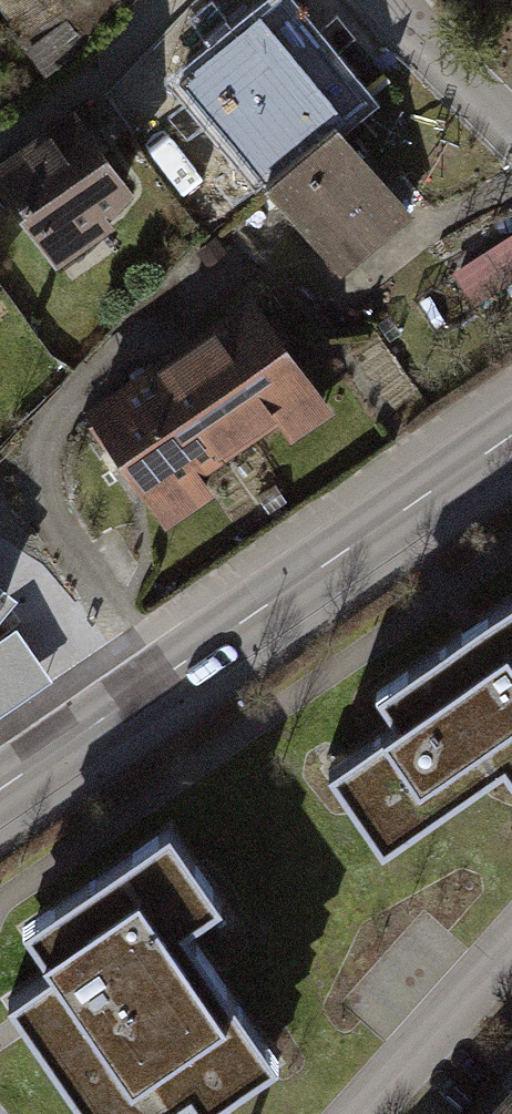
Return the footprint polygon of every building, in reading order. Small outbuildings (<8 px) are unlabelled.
[(255,31),(181,92),(333,277),(407,216),(255,31)] [(0,156),(0,201),(49,263),(138,195),(68,104),(0,156)] [(511,257),(511,216),(507,212),(464,272),(488,290),(511,257)] [(326,412),(243,290),(70,408),(154,532),(206,497),(192,475),(269,422),(282,441),(326,412)] [(330,767),(382,844),(504,762),(511,774),(511,600),(381,688),(402,719),(330,767)] [(55,966),(12,995),(95,1113),(157,1113),(195,1088),(209,1108),(281,1059),(188,925),(223,901),(172,827),(28,926),(55,966)] [(495,1113),(511,1113),(511,1095),(495,1113)]
